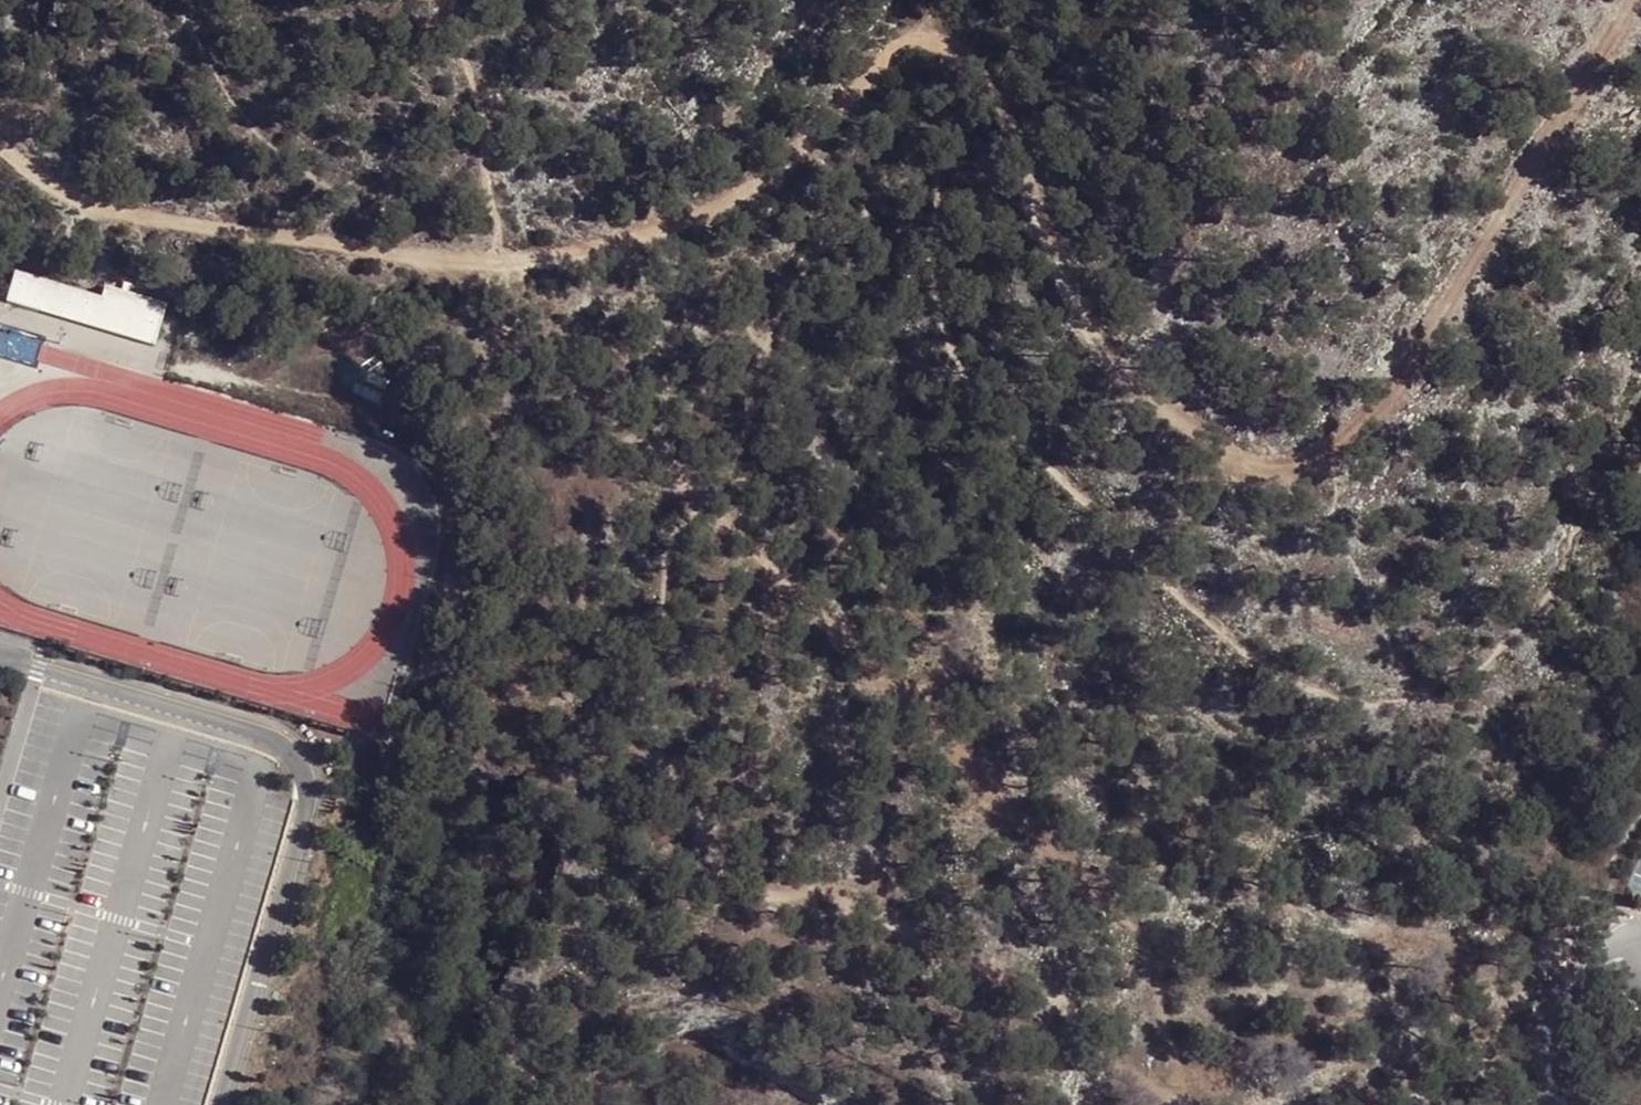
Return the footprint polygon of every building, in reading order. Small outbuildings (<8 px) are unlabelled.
[(98,296),(14,271),(3,305),(136,342),(147,299),(106,285),(98,296)] [(167,303),(147,299),(136,342),(154,348),(167,303)]
